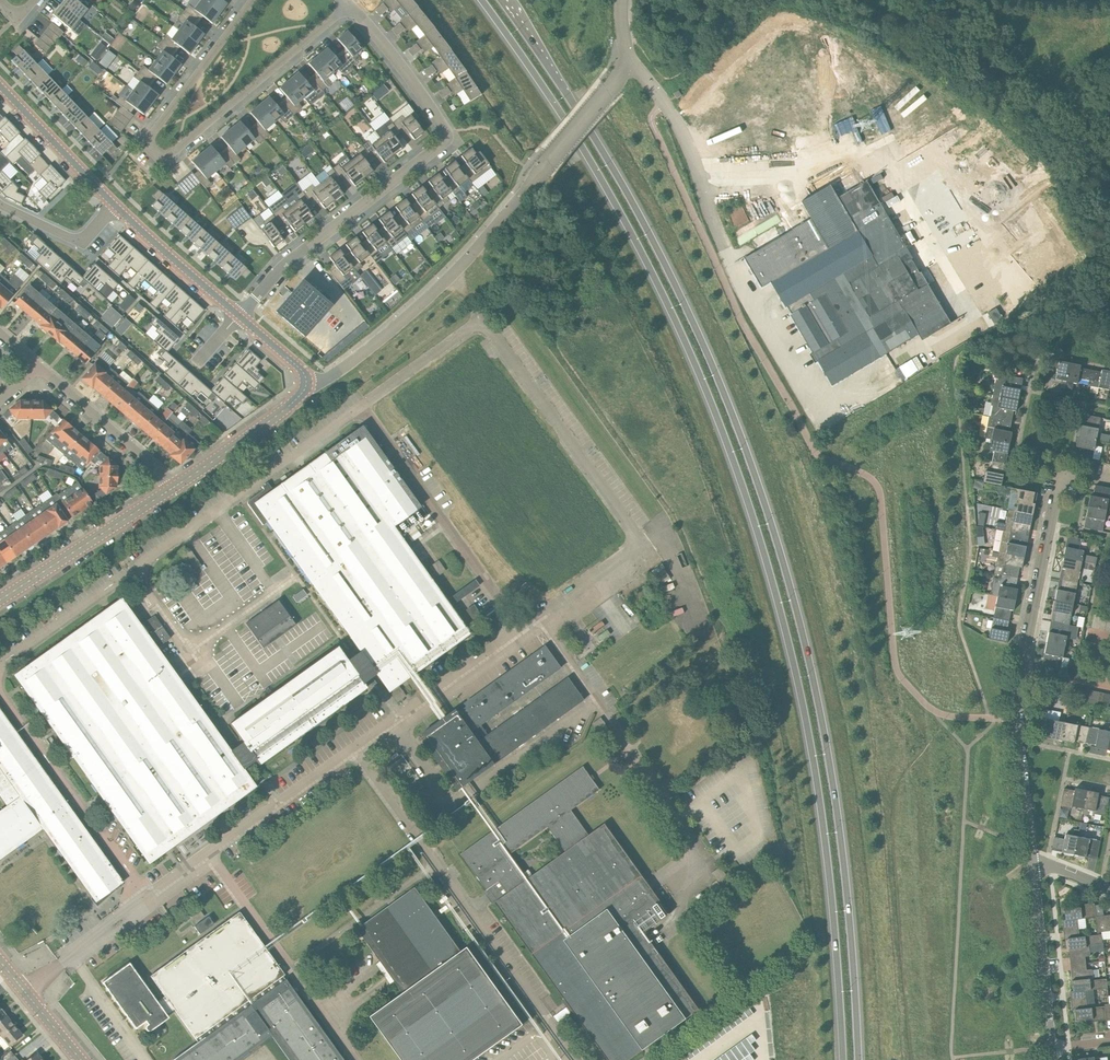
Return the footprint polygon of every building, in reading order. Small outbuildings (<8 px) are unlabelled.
[(66,0),(62,5),(79,19),(88,9),(76,0),(66,0)] [(202,0),(201,0),(194,9),(189,5),(184,11),(195,19),(199,14),(212,23),(220,13),(202,0)] [(220,13),(227,3),(223,0),(202,0),(220,13)] [(419,6),(414,0),(385,0),(384,1),(385,2),(390,8),(393,6),(396,9),(401,4),(409,14),(419,6)] [(132,11),(137,5),(132,1),(127,7),(132,11)] [(71,30),(79,19),(62,5),(56,12),(55,12),(52,14),(71,30)] [(419,6),(409,14),(401,21),(402,22),(407,28),(409,26),(412,29),(417,25),(425,35),(435,27),(419,7),(419,6)] [(195,19),(184,11),(178,20),(182,25),(178,30),(197,44),(204,34),(191,24),(195,19)] [(117,24),(122,28),(127,22),(122,18),(117,24)] [(52,23),(48,28),(59,38),(64,32),(52,23)] [(435,27),(425,35),(417,41),(418,42),(423,49),(426,47),(428,50),(434,46),(441,56),(452,48),(436,28),(435,27)] [(59,38),(48,28),(43,33),(55,43),(59,38)] [(197,44),(178,30),(171,39),(166,35),(161,41),(173,49),(177,44),(189,54),(197,44)] [(343,56),(352,66),(360,59),(357,53),(365,46),(357,38),(355,40),(347,31),(338,39),(348,51),(343,56)] [(110,44),(113,39),(105,32),(101,37),(110,44)] [(55,43),(43,33),(39,38),(51,48),(55,43)] [(51,48),(39,38),(35,44),(46,53),(51,48)] [(173,49),(161,41),(157,47),(162,51),(155,60),(174,74),(182,64),(169,55),(173,49)] [(24,74),(36,63),(19,45),(13,51),(17,55),(11,60),(17,67),(17,66),(24,74)] [(318,56),(333,73),(338,69),(343,73),(352,66),(343,56),(338,60),(327,47),(318,56)] [(452,48),(441,56),(433,62),(434,64),(434,63),(439,70),(441,68),(444,71),(449,68),(456,78),(467,71),(452,50),(452,49),(452,48)] [(90,55),(97,61),(102,54),(95,49),(90,55)] [(313,80),(322,91),(331,83),(328,78),(333,73),(318,56),(308,63),(319,76),(313,80)] [(99,63),(105,67),(108,63),(102,58),(99,63)] [(174,74),(155,60),(148,69),(143,66),(139,72),(150,80),(154,74),(167,84),(174,74)] [(37,87),(48,76),(36,63),(24,74),(30,80),(37,87)] [(98,65),(94,71),(98,75),(102,69),(98,65)] [(467,71),(456,78),(448,84),(448,85),(449,85),(453,92),(456,90),(458,94),(464,90),(471,101),(482,94),(467,72),(468,71),(467,71)] [(150,80),(139,72),(134,77),(139,81),(132,91),(151,105),(159,95),(146,85),(150,80)] [(289,80),(304,98),(313,90),(317,95),(322,91),(313,80),(309,84),(298,72),(289,80)] [(50,101),(61,90),(48,76),(37,87),(43,94),(43,93),(50,101)] [(284,105),(293,115),(302,108),(299,102),(304,98),(289,80),(279,88),(289,100),(284,105)] [(436,84),(440,90),(445,86),(440,81),(436,84)] [(63,114),(74,103),(61,90),(50,101),(56,107),(63,114)] [(151,105),(132,91),(126,100),(120,96),(116,102),(121,106),(127,110),(131,105),(144,115),(151,105)] [(376,91),(372,94),(377,100),(381,96),(376,91)] [(259,104),(274,122),(280,118),(285,122),(293,115),(284,105),(279,109),(269,96),(259,104)] [(714,96),(693,115),(698,120),(719,101),(714,96)] [(75,128),(87,117),(74,103),(63,114),(62,114),(68,120),(75,128)] [(255,129),(264,140),(270,135),(266,130),(274,122),(259,104),(250,112),(260,125),(255,129)] [(127,110),(121,106),(117,111),(129,121),(133,115),(127,110)] [(373,120),(378,127),(392,116),(387,109),(373,120)] [(129,121),(117,111),(113,117),(125,126),(129,121)] [(392,122),(401,134),(406,130),(409,134),(410,134),(415,140),(415,139),(424,132),(419,126),(422,123),(414,112),(405,119),(402,115),(392,122)] [(18,134),(20,133),(4,116),(0,121),(0,136),(1,135),(9,143),(6,146),(11,151),(23,139),(18,134)] [(88,141),(100,130),(87,117),(75,128),(81,134),(88,141)] [(125,126),(113,117),(109,122),(121,132),(125,126)] [(856,117),(837,122),(840,135),(859,131),(856,117)] [(375,131),(380,138),(394,155),(402,149),(403,149),(398,142),(399,142),(395,138),(401,134),(392,122),(390,119),(375,131)] [(230,129),(245,147),(254,139),(259,144),(264,140),(255,129),(250,133),(240,121),(230,129)] [(226,153),(235,164),(241,159),(236,154),(245,147),(230,129),(221,137),(231,149),(226,153)] [(100,130),(88,141),(94,147),(102,155),(107,150),(111,154),(117,149),(100,130)] [(22,156),(29,165),(34,170),(43,161),(39,156),(41,154),(25,138),(23,139),(11,151),(5,157),(10,162),(13,165),(22,156)] [(394,155),(380,138),(371,145),(368,141),(362,145),(371,157),(376,152),(379,157),(380,157),(385,163),(385,162),(394,155)] [(306,147),(310,153),(314,150),(310,144),(306,147)] [(201,153),(216,171),(225,164),(229,169),(235,164),(226,153),(221,158),(211,145),(201,153)] [(371,157),(362,145),(356,150),(359,154),(350,161),(364,178),(372,172),(373,172),(374,172),(368,165),(369,165),(365,161),(371,157)] [(462,170),(468,178),(472,182),(491,167),(479,151),(476,154),(471,148),(463,154),(463,153),(462,154),(468,161),(466,162),(465,162),(467,166),(462,170)] [(216,171),(201,153),(192,161),(202,173),(197,178),(201,183),(206,188),(211,184),(207,179),(216,171)] [(2,193),(2,192),(6,197),(21,204),(25,196),(16,192),(18,188),(1,170),(10,162),(5,157),(0,162),(0,191),(2,193)] [(50,164),(48,166),(43,161),(34,170),(39,175),(41,177),(34,185),(39,190),(38,192),(46,200),(66,181),(50,164)] [(364,178),(350,161),(341,167),(338,164),(332,168),(341,179),(346,175),(350,180),(350,179),(355,186),(356,185),(355,185),(364,178)] [(468,178),(462,170),(455,161),(447,167),(447,166),(446,167),(451,174),(449,175),(449,174),(448,175),(451,178),(445,183),(452,191),(454,194),(461,189),(458,186),(468,178)] [(341,179),(332,168),(326,173),(329,177),(320,184),(334,201),(342,195),(343,195),(344,195),(339,188),(336,184),(341,179)] [(992,169),(982,177),(991,189),(1001,181),(992,169)] [(191,171),(186,176),(196,187),(201,183),(197,178),(191,171)] [(429,195),(439,209),(450,201),(447,195),(452,191),(445,183),(438,173),(431,179),(430,179),(429,179),(430,180),(428,181),(432,187),(432,188),(434,191),(429,195)] [(181,180),(191,192),(196,187),(186,176),(181,180)] [(176,184),(186,196),(191,192),(181,180),(176,184)] [(792,230),(745,258),(762,287),(771,281),(786,307),(787,307),(792,314),(791,315),(813,352),(810,355),(814,362),(817,360),(832,385),(919,334),(922,340),(951,323),(905,248),(907,247),(867,180),(826,205),(827,206),(820,210),(824,217),(814,223),(812,218),(803,223),(794,210),(784,216),(792,230)] [(334,201),(320,184),(316,187),(312,184),(303,191),(311,202),(316,198),(320,203),(320,202),(325,209),(326,208),(325,208),(334,201)] [(284,198),(291,206),(304,224),(313,217),(313,218),(314,217),(309,211),(306,207),(311,202),(303,191),(298,185),(290,191),(291,192),(284,198)] [(483,185),(478,188),(484,196),(489,192),(483,185)] [(422,186),(414,192),(414,191),(413,192),(418,199),(416,200),(415,200),(418,204),(412,208),(422,220),(422,221),(429,216),(430,217),(440,209),(439,209),(429,195),(422,186)] [(157,200),(152,206),(166,218),(176,206),(158,190),(153,196),(157,200)] [(257,195),(252,190),(247,194),(251,200),(257,195)] [(295,231),(304,224),(291,206),(284,198),(283,197),(268,208),(273,214),(281,225),(287,221),(290,225),(295,232),(296,231),(295,231)] [(399,213),(394,218),(405,233),(422,220),(412,208),(405,199),(398,205),(397,204),(396,205),(397,205),(395,206),(399,212),(399,213)] [(472,205),(475,209),(480,205),(477,201),(472,205)] [(176,206),(166,218),(179,230),(190,218),(176,206)] [(242,206),(237,210),(246,222),(251,218),(242,206)] [(237,210),(231,214),(240,226),(246,222),(237,210)] [(407,235),(405,233),(394,218),(389,211),(381,217),(380,217),(380,218),(379,219),(383,225),(382,226),(385,229),(379,233),(385,241),(391,248),(407,235)] [(231,214),(226,218),(235,230),(240,226),(231,214)] [(281,225),(273,214),(263,221),(265,226),(260,230),(274,247),(283,240),(283,241),(284,240),(279,234),(276,229),(281,225)] [(451,221),(457,224),(459,218),(453,215),(451,221)] [(190,218),(179,230),(194,243),(204,231),(190,218)] [(385,241),(379,233),(372,224),(365,230),(364,229),(363,230),(364,230),(362,232),(366,238),(368,242),(363,246),(370,255),(376,263),(383,258),(376,249),(385,241)] [(204,231),(194,243),(207,255),(218,243),(204,231)] [(440,233),(436,236),(439,241),(444,237),(440,233)] [(113,260),(107,266),(113,271),(134,248),(120,235),(108,248),(115,254),(111,258),(113,260)] [(34,245),(26,253),(35,261),(47,271),(48,272),(60,258),(59,257),(37,237),(32,242),(31,243),(34,245)] [(370,255),(363,246),(356,237),(348,243),(348,242),(347,243),(352,250),(350,251),(350,250),(349,251),(352,254),(346,258),(353,267),(356,271),(363,266),(360,262),(370,255)] [(6,248),(10,243),(4,238),(0,243),(6,248)] [(10,243),(6,248),(11,252),(15,248),(10,243)] [(218,243),(207,255),(222,267),(232,255),(218,243)] [(134,248),(113,271),(119,276),(125,270),(127,271),(130,268),(136,273),(148,260),(134,248)] [(353,267),(346,258),(339,249),(332,255),(331,255),(330,255),(331,256),(329,257),(334,263),(333,263),(336,267),(330,271),(344,289),(355,281),(348,272),(353,267)] [(24,263),(27,259),(22,253),(18,258),(24,263)] [(232,255),(222,267),(236,280),(241,274),(245,278),(251,272),(232,255)] [(60,258),(48,272),(61,284),(66,278),(70,281),(72,279),(79,285),(84,279),(82,277),(60,258)] [(27,259),(24,263),(29,268),(33,264),(27,259)] [(136,273),(127,283),(133,289),(139,282),(141,284),(144,280),(150,286),(162,272),(148,260),(136,273)] [(82,277),(84,279),(87,282),(105,299),(118,284),(95,263),(82,277)] [(23,265),(16,273),(23,280),(31,272),(23,265)] [(155,297),(149,303),(155,309),(165,298),(164,298),(176,285),(162,272),(150,286),(157,291),(153,295),(155,297)] [(0,292),(0,308),(1,309),(24,282),(15,274),(9,281),(0,292)] [(0,274),(0,292),(9,281),(0,274)] [(47,284),(51,279),(45,274),(41,279),(47,284)] [(400,280),(395,274),(390,279),(395,284),(400,280)] [(57,284),(51,279),(47,284),(52,289),(57,284)] [(300,281),(270,315),(300,340),(330,306),(300,281)] [(375,282),(369,286),(375,295),(381,290),(375,282)] [(15,303),(24,311),(39,293),(30,285),(15,303)] [(169,309),(163,316),(169,321),(190,297),(176,285),(164,298),(165,298),(171,303),(167,307),(169,309)] [(64,299),(68,295),(62,290),(58,294),(64,299)] [(390,306),(403,294),(399,290),(386,302),(390,306)] [(39,293),(24,311),(33,318),(48,300),(39,293)] [(68,295),(64,299),(70,304),(74,300),(68,295)] [(190,297),(169,321),(175,326),(181,319),(183,321),(186,317),(193,323),(202,312),(204,310),(190,297)] [(48,300),(33,318),(42,326),(57,308),(48,300)] [(125,311),(130,306),(123,300),(119,306),(125,311)] [(138,303),(134,308),(139,313),(143,308),(138,303)] [(85,310),(79,305),(75,309),(81,314),(85,310)] [(57,308),(42,326),(41,326),(50,334),(65,315),(57,308)] [(995,309),(987,314),(993,324),(1001,320),(995,309)] [(85,310),(81,314),(87,319),(91,315),(85,310)] [(112,329),(122,317),(116,312),(106,323),(112,329)] [(65,315),(50,334),(59,341),(74,323),(65,315)] [(153,325),(146,333),(154,340),(153,341),(161,348),(165,351),(167,352),(179,338),(171,330),(156,317),(150,323),(153,325)] [(121,324),(126,329),(132,323),(126,318),(121,324)] [(99,330),(103,325),(97,320),(93,325),(99,330)] [(369,327),(364,321),(360,325),(365,330),(369,327)] [(74,323),(59,341),(59,342),(60,341),(68,348),(83,330),(74,323)] [(108,331),(103,325),(99,330),(105,335),(108,331)] [(365,330),(360,325),(357,327),(362,333),(365,330)] [(362,333),(357,327),(354,330),(358,336),(362,333)] [(83,330),(68,348),(77,356),(92,338),(83,330)] [(92,338),(77,356),(86,364),(101,346),(99,344),(106,336),(105,335),(99,330),(92,338)] [(358,336),(354,330),(350,333),(355,339),(358,336)] [(122,351),(126,347),(121,342),(117,346),(122,351)] [(248,349),(235,363),(259,384),(264,378),(258,372),(259,370),(255,367),(261,360),(248,349)] [(126,355),(132,360),(136,355),(131,350),(126,355)] [(160,356),(167,363),(165,365),(169,368),(164,373),(177,385),(189,371),(167,352),(165,351),(160,356)] [(136,355),(132,360),(138,365),(142,361),(136,355)] [(92,387),(93,386),(110,367),(110,366),(100,357),(82,378),(92,387)] [(905,379),(922,368),(915,357),(898,368),(905,379)] [(1067,382),(1071,363),(1060,361),(1059,364),(1049,361),(1047,372),(1057,374),(1056,379),(1062,381),(1067,382)] [(235,363),(223,377),(236,389),(237,388),(242,382),(246,386),(247,384),(254,389),(259,384),(235,363)] [(1089,381),(1092,370),(1081,368),(1082,365),(1071,363),(1067,382),(1074,383),(1078,384),(1079,379),(1089,381)] [(110,367),(93,386),(103,395),(119,375),(110,367)] [(1109,388),(1109,371),(1102,369),(1102,372),(1092,370),(1089,381),(1088,389),(1090,390),(1091,386),(1105,389),(1104,393),(1109,394),(1109,388)] [(189,371),(177,385),(190,396),(194,391),(198,395),(200,392),(207,398),(208,398),(212,393),(212,392),(211,391),(189,371)] [(993,395),(1019,400),(1021,389),(1019,389),(1021,378),(1000,374),(999,380),(996,380),(993,395)] [(119,375),(103,395),(113,403),(129,384),(119,375)] [(156,380),(161,385),(165,381),(159,376),(156,380)] [(211,391),(212,392),(212,393),(215,396),(224,403),(229,396),(233,400),(235,398),(242,404),(247,398),(237,388),(236,389),(223,377),(211,391)] [(134,378),(129,384),(113,403),(122,412),(134,397),(129,393),(127,391),(128,389),(131,391),(139,382),(134,378)] [(165,381),(161,385),(167,390),(171,386),(165,381)] [(134,397),(122,412),(132,420),(149,401),(139,392),(134,397)] [(155,393),(152,399),(162,406),(166,400),(155,393)] [(1017,411),(1019,400),(993,395),(989,416),(1012,421),(1014,410),(1017,411)] [(31,418),(31,401),(20,401),(3,415),(6,419),(14,414),(17,417),(31,418)] [(31,401),(31,418),(46,418),(50,414),(56,419),(59,415),(42,401),(31,401)] [(149,401),(132,420),(142,428),(154,415),(159,409),(149,401)] [(190,412),(194,408),(189,403),(185,407),(190,412)] [(190,412),(185,407),(180,412),(185,416),(190,412)] [(154,415),(142,428),(152,437),(172,413),(173,413),(167,408),(158,418),(154,415)] [(194,408),(190,412),(196,417),(200,413),(194,408)] [(172,413),(152,437),(162,445),(178,426),(182,421),(172,413)] [(1079,436),(1097,439),(1101,418),(1086,415),(1084,425),(1081,425),(1079,436)] [(205,426),(209,421),(203,416),(199,421),(205,426)] [(1010,431),(1012,421),(989,416),(985,438),(992,439),(1010,443),(1013,432),(1010,431)] [(55,446),(72,427),(63,419),(46,439),(55,446)] [(178,426),(162,445),(172,454),(188,434),(178,426)] [(319,593),(400,535),(427,516),(362,426),(254,503),(319,593)] [(64,454),(81,434),(72,427),(55,446),(64,454)] [(3,453),(11,446),(0,432),(0,449),(3,453)] [(73,462),(90,442),(81,434),(64,454),(73,462)] [(189,434),(188,434),(172,454),(171,455),(181,464),(199,442),(189,434)] [(18,439),(23,447),(27,443),(22,436),(18,439)] [(1093,461),(1097,439),(1079,436),(1077,447),(1079,447),(1077,458),(1093,461)] [(1008,454),(1010,443),(992,439),(990,450),(995,451),(993,461),(1004,464),(1006,453),(1008,454)] [(91,460),(99,451),(99,450),(90,442),(73,462),(82,470),(91,460)] [(27,443),(23,447),(28,454),(33,450),(27,443)] [(101,475),(117,476),(117,465),(101,452),(100,452),(99,451),(91,460),(96,464),(100,459),(103,463),(101,465),(101,475)] [(36,461),(43,463),(45,458),(38,455),(36,461)] [(45,458),(43,463),(50,466),(52,461),(45,458)] [(1002,474),(1004,464),(993,461),(991,472),(986,471),(984,482),(1002,486),(1004,475),(1002,474)] [(59,469),(66,472),(68,466),(61,464),(59,469)] [(18,471),(22,476),(28,471),(25,466),(18,471)] [(68,466),(66,472),(73,475),(75,469),(68,466)] [(54,477),(56,471),(49,468),(47,474),(54,477)] [(5,489),(11,484),(1,470),(0,471),(0,482),(5,489)] [(22,476),(18,471),(12,476),(16,480),(22,476)] [(64,473),(56,471),(54,477),(62,479),(64,473)] [(32,473),(26,478),(30,483),(36,478),(32,473)] [(117,476),(101,475),(101,485),(103,488),(95,494),(94,492),(90,495),(94,502),(116,487),(117,476)] [(30,483),(26,478),(20,482),(24,487),(30,483)] [(984,483),(975,481),(974,488),(982,489),(984,483)] [(68,489),(82,509),(87,506),(88,507),(92,504),(91,503),(92,503),(78,482),(68,489)] [(1107,510),(1109,495),(1109,488),(1096,485),(1094,496),(1091,495),(1089,506),(1107,510)] [(15,487),(9,491),(12,496),(18,491),(15,487)] [(1033,503),(1035,492),(1025,490),(1012,487),(1011,492),(1018,494),(1015,511),(1033,514),(1036,504),(1033,503)] [(59,495),(73,516),(74,517),(78,514),(78,513),(82,509),(68,489),(59,495)] [(12,496),(9,491),(3,496),(6,501),(12,496)] [(73,516),(59,495),(57,493),(42,503),(58,527),(59,527),(68,521),(67,520),(73,516)] [(58,527),(42,503),(34,509),(50,532),(58,527)] [(1103,531),(1107,510),(1089,506),(1087,517),(1089,517),(1087,528),(1103,531)] [(50,532),(34,509),(25,515),(41,538),(50,532)] [(1033,514),(1015,511),(1008,510),(1004,530),(1003,530),(1011,532),(1027,535),(1029,525),(1031,525),(1033,514)] [(41,538),(25,515),(17,521),(33,544),(41,538)] [(33,544),(17,521),(8,527),(24,550),(33,544)] [(8,527),(0,532),(0,533),(16,556),(24,550),(8,527)] [(1025,546),(1027,535),(1011,532),(1003,530),(999,552),(1025,557),(1027,546),(1025,546)] [(0,533),(0,551),(7,562),(16,556),(0,533)] [(372,668),(376,674),(389,692),(470,633),(451,606),(446,600),(400,535),(319,593),(360,651),(372,668)] [(1082,561),(1083,561),(1096,564),(1097,557),(1084,554),(1084,550),(1079,549),(1081,539),(1071,537),(1069,547),(1066,547),(1064,558),(1082,561)] [(201,565),(188,546),(178,553),(191,572),(201,565)] [(1023,568),(1025,557),(999,552),(994,573),(1001,575),(1008,576),(1018,578),(1020,567),(1023,568)] [(1078,582),(1082,561),(1064,558),(1062,568),(1064,569),(1062,579),(1078,582)] [(446,570),(438,560),(429,567),(437,577),(446,570)] [(1016,588),(1018,578),(1008,576),(1001,575),(1001,578),(994,577),(990,595),(998,596),(1016,600),(1019,589),(1016,588)] [(446,600),(451,606),(480,585),(475,579),(446,600)] [(1074,604),(1078,582),(1062,579),(1060,590),(1058,589),(1056,600),(1074,604)] [(256,787),(244,769),(231,751),(154,644),(158,641),(161,645),(171,638),(162,626),(154,616),(141,625),(135,617),(145,609),(138,599),(127,606),(126,605),(137,596),(135,592),(123,600),(121,598),(14,675),(149,863),(256,787)] [(1014,610),(1016,600),(998,596),(994,617),(1010,620),(1012,610),(1014,610)] [(263,648),(296,625),(289,616),(278,600),(246,624),(257,639),(263,648)] [(1070,625),(1074,604),(1056,600),(1053,611),(1056,612),(1054,622),(1070,625)] [(475,623),(483,617),(474,605),(467,610),(475,623)] [(1099,629),(1101,616),(1094,615),(1092,627),(1091,628),(1099,629)] [(1105,631),(1108,618),(1101,616),(1099,629),(1105,631)] [(1008,631),(1010,620),(994,617),(990,639),(1008,643),(1010,631),(1008,631)] [(1066,646),(1070,625),(1054,622),(1052,632),(1049,632),(1047,643),(1066,646)] [(468,707),(481,725),(561,667),(546,646),(545,646),(538,637),(524,646),(531,656),(465,703),(468,707)] [(1061,668),(1066,646),(1047,643),(1045,654),(1048,654),(1045,665),(1061,668)] [(372,668),(360,651),(348,660),(338,646),(230,724),(243,742),(231,751),(244,769),(256,760),(259,765),(367,687),(364,683),(376,674),(372,668)] [(569,678),(513,718),(529,739),(584,699),(569,678)] [(397,701),(406,695),(399,686),(391,692),(397,701)] [(1082,703),(1085,689),(1078,687),(1076,698),(1075,701),(1082,703)] [(1089,704),(1091,690),(1085,689),(1082,703),(1089,704)] [(1095,705),(1098,691),(1091,690),(1089,704),(1095,705)] [(1102,707),(1105,693),(1098,691),(1095,705),(1102,707)] [(1109,702),(1109,694),(1105,693),(1102,707),(1109,708),(1109,702)] [(481,725),(468,707),(459,713),(456,710),(444,719),(420,736),(459,789),(463,787),(504,757),(489,735),(481,725)] [(9,722),(0,710),(0,728),(9,722)] [(605,742),(614,736),(602,717),(592,724),(605,742)] [(529,739),(513,718),(489,735),(504,757),(529,739)] [(1063,741),(1067,722),(1044,718),(1041,734),(1052,736),(1051,738),(1063,741)] [(0,728),(0,796),(7,806),(0,811),(0,859),(43,828),(71,809),(9,722),(0,728)] [(1086,743),(1089,727),(1067,722),(1063,741),(1075,743),(1075,741),(1086,743)] [(1109,738),(1109,731),(1089,727),(1086,743),(1096,745),(1096,747),(1108,750),(1109,738)] [(424,786),(399,751),(387,759),(412,795),(424,786)] [(699,1009),(644,932),(670,914),(605,823),(589,835),(571,810),(587,798),(600,789),(584,766),(461,854),(609,1059),(628,1059),(699,1009)] [(1084,808),(1088,790),(1076,788),(1075,790),(1064,788),(1061,806),(1072,808),(1072,806),(1084,808)] [(1088,790),(1084,808),(1082,814),(1094,816),(1095,814),(1105,816),(1108,808),(1109,797),(1099,795),(1099,793),(1088,790)] [(1067,818),(1068,810),(1061,808),(1059,817),(1067,818)] [(71,809),(43,828),(96,902),(123,882),(71,809)] [(1075,854),(1078,836),(1066,834),(1065,839),(1055,837),(1052,847),(1063,850),(1063,852),(1075,854)] [(1078,836),(1075,854),(1091,858),(1092,855),(1098,856),(1101,841),(1078,836)] [(415,887),(362,926),(358,929),(392,976),(404,993),(371,1016),(403,1059),(473,1059),(524,1024),(468,947),(461,951),(415,887)] [(1065,938),(1080,937),(1078,918),(1096,916),(1095,903),(1080,905),(1080,907),(1065,909),(1066,920),(1063,920),(1065,938)] [(282,975),(284,974),(239,911),(150,975),(165,996),(157,1001),(129,962),(102,981),(135,1028),(146,1020),(148,1023),(147,1024),(145,1026),(145,1028),(147,1029),(148,1030),(150,1029),(156,1025),(154,1023),(175,1008),(199,1041),(174,1059),(173,1059),(174,1059),(239,1059),(273,1036),(290,1059),(343,1059),(282,975)] [(1096,916),(1097,932),(1109,930),(1109,915),(1096,916)] [(200,934),(214,924),(208,916),(194,927),(200,934)] [(1071,965),(1086,963),(1085,956),(1091,955),(1089,945),(1103,943),(1102,934),(1098,935),(1080,937),(1065,938),(1065,939),(1068,939),(1071,965)] [(1070,992),(1085,990),(1108,988),(1107,978),(1093,980),(1092,969),(1087,969),(1086,963),(1071,965),(1073,991),(1070,991),(1070,992)] [(1107,1020),(1105,1006),(1087,1008),(1085,990),(1070,992),(1072,1010),(1075,1010),(1077,1021),(1092,1019),(1093,1022),(1107,1020)] [(746,1003),(741,1007),(749,1017),(754,1013),(747,1003),(746,1003)] [(741,1007),(736,1010),(743,1021),(749,1017),(741,1007)] [(736,1010),(730,1014),(738,1025),(743,1021),(736,1010)] [(730,1014),(725,1018),(733,1029),(738,1025),(730,1014)] [(0,1020),(0,1034),(1,1036),(14,1025),(6,1015),(0,1020)] [(725,1018),(720,1022),(727,1033),(733,1029),(725,1018)] [(720,1022),(714,1026),(722,1036),(727,1033),(720,1022)] [(14,1025),(1,1036),(9,1046),(22,1035),(14,1025)] [(714,1026),(709,1030),(717,1040),(722,1036),(714,1026)] [(709,1030),(704,1033),(711,1044),(717,1040),(709,1030)] [(704,1033),(698,1037),(706,1048),(711,1044),(704,1033)] [(752,1034),(747,1037),(751,1044),(757,1040),(752,1034)] [(698,1037),(693,1041),(700,1052),(706,1048),(698,1037)] [(747,1037),(741,1041),(750,1054),(756,1050),(751,1044),(747,1037)] [(693,1041),(687,1045),(695,1056),(700,1052),(693,1041)] [(741,1041),(736,1045),(745,1057),(750,1054),(741,1041)] [(687,1045),(682,1049),(690,1059),(695,1056),(687,1045)] [(731,1049),(739,1059),(741,1059),(745,1057),(736,1045),(731,1049)] [(1,1059),(9,1059),(15,1055),(10,1049),(0,1057),(0,1059),(1,1059)] [(677,1053),(682,1059),(689,1059),(690,1059),(682,1049),(677,1053)] [(725,1053),(731,1059),(739,1059),(731,1049),(725,1053)]
